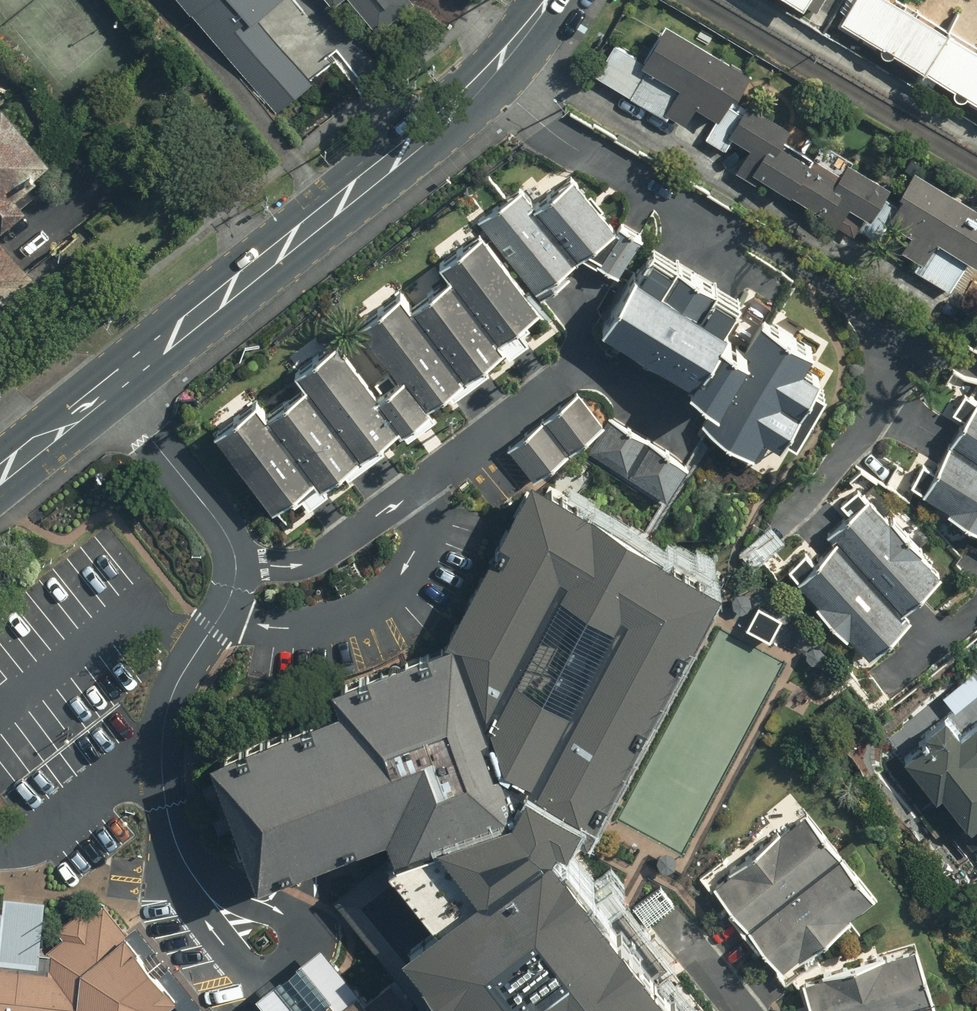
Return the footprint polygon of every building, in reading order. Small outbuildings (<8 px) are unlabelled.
[(278,108),(342,55),(296,0),(186,0),(278,108)] [(410,0),(352,0),(378,33),(414,5),(410,0)] [(899,0),(854,0),(844,17),(976,94),(976,45),(899,0)] [(689,123),(699,105),(720,116),(734,92),(738,94),(753,69),(667,21),(644,63),(613,46),(598,73),(689,123)] [(855,235),(867,212),(874,216),(883,200),(878,197),(888,180),(851,159),(841,176),(780,142),(790,123),(749,100),(731,132),(753,144),(738,170),(855,235)] [(7,103),(0,109),(0,232),(29,208),(15,191),(53,160),(7,103)] [(925,262),(939,238),(976,260),(976,202),(916,165),(901,190),(909,194),(893,221),(914,234),(905,250),(925,262)] [(617,224),(577,174),(543,200),(583,251),(617,224)] [(574,259),(518,190),(481,221),(537,289),(574,259)] [(541,306),(483,231),(447,259),(506,333),(541,306)] [(37,281),(0,236),(0,311),(37,281)] [(822,373),(805,363),(814,347),(767,321),(751,348),(726,334),(733,322),(702,304),(715,280),(681,262),(668,285),(641,270),(609,328),(695,375),(691,383),(723,401),(711,420),(759,446),(767,431),(785,440),(822,373)] [(505,348),(451,277),(417,303),(471,374),(505,348)] [(461,378),(401,295),(371,317),(431,400),(461,378)] [(399,426),(338,342),(307,364),(369,448),(399,426)] [(429,406),(405,375),(382,393),(406,423),(429,406)] [(363,455),(309,383),(277,406),(331,478),(363,455)] [(605,419),(580,391),(515,447),(539,475),(605,419)] [(314,476),(259,403),(219,432),(274,506),(314,476)] [(928,490),(976,518),(976,404),(928,490)] [(691,464),(616,421),(598,453),(672,495),(691,464)] [(553,855),(703,573),(538,487),(450,644),(337,685),(345,708),(220,757),(267,877),(393,828),(401,851),(449,917),(405,950),(459,1010),(679,1010),(553,855)] [(943,571),(871,493),(829,532),(839,543),(801,579),(870,654),(914,614),(905,605),(943,571)] [(962,733),(946,713),(926,730),(931,736),(906,757),(937,795),(943,790),(975,827),(976,825),(976,721),(962,733)] [(875,897),(804,806),(712,878),(783,968),(875,897)] [(182,1000),(106,906),(50,952),(41,952),(45,902),(0,897),(0,1010),(168,1010),(182,1000)] [(330,944),(259,996),(271,1010),(382,1010),(330,944)] [(919,947),(805,982),(813,1010),(938,1010),(919,947)]
